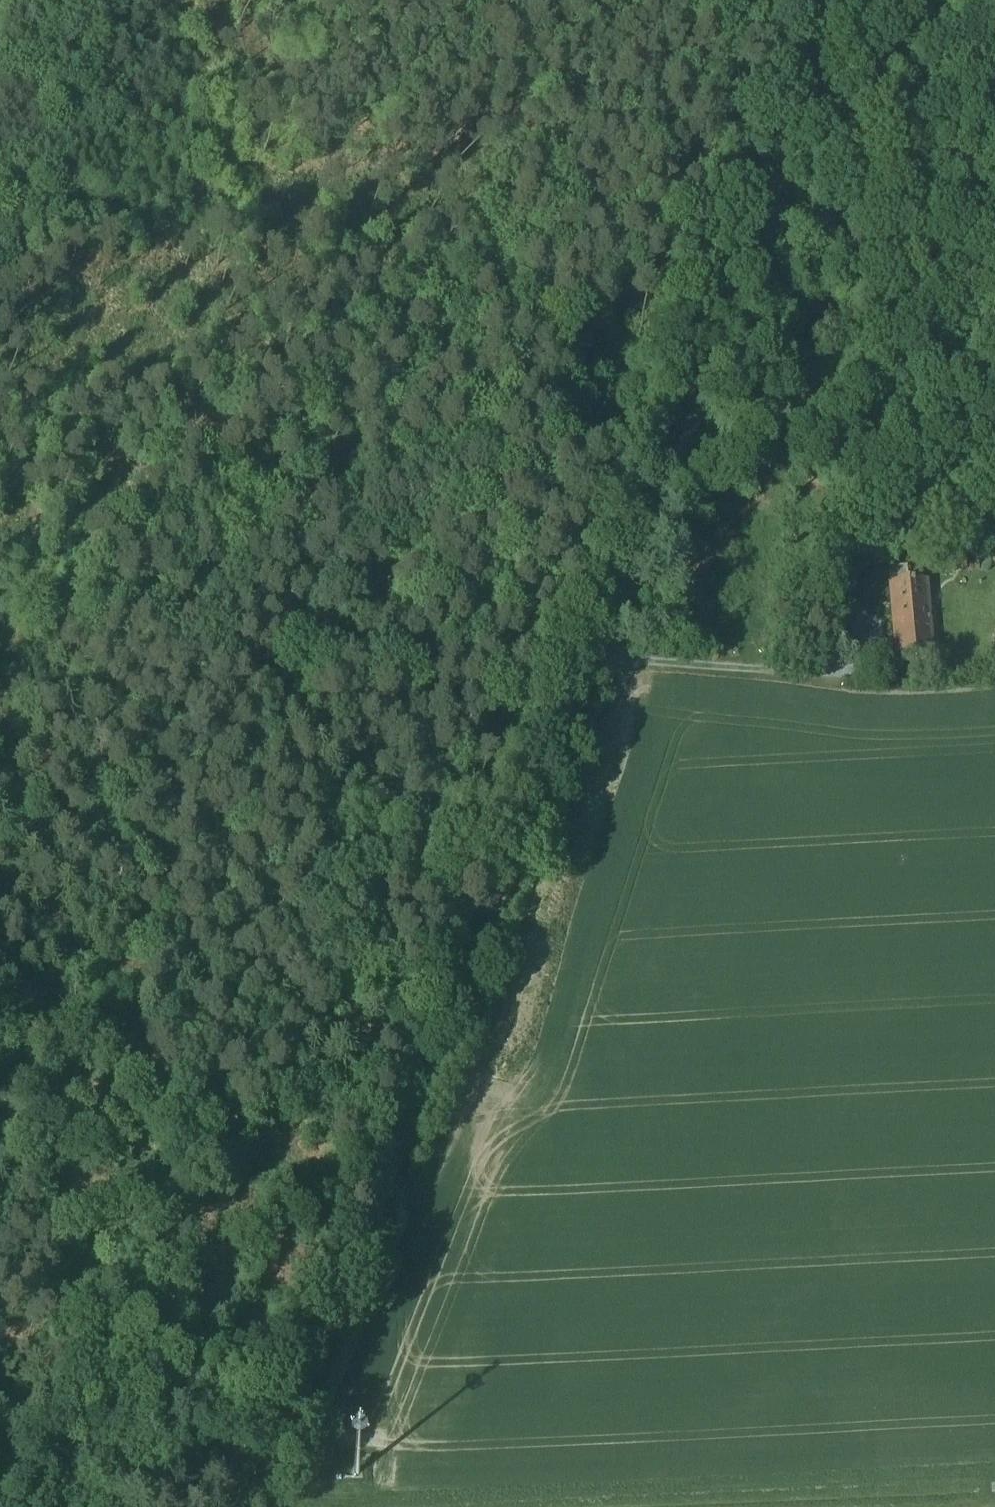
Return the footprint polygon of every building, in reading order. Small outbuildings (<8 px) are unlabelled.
[(926,582),(890,585),(897,655),(932,652),(926,582)]
